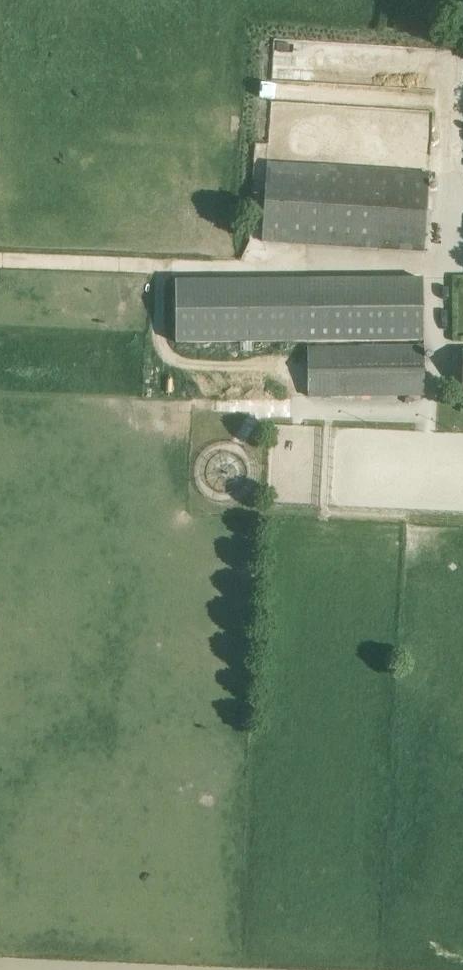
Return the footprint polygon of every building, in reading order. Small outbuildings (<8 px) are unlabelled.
[(430,173),(267,163),(263,241),(425,251),(430,173)] [(423,278),(176,281),(176,341),(424,339),(423,278)] [(308,347),(308,397),(425,396),(425,346),(308,347)]
